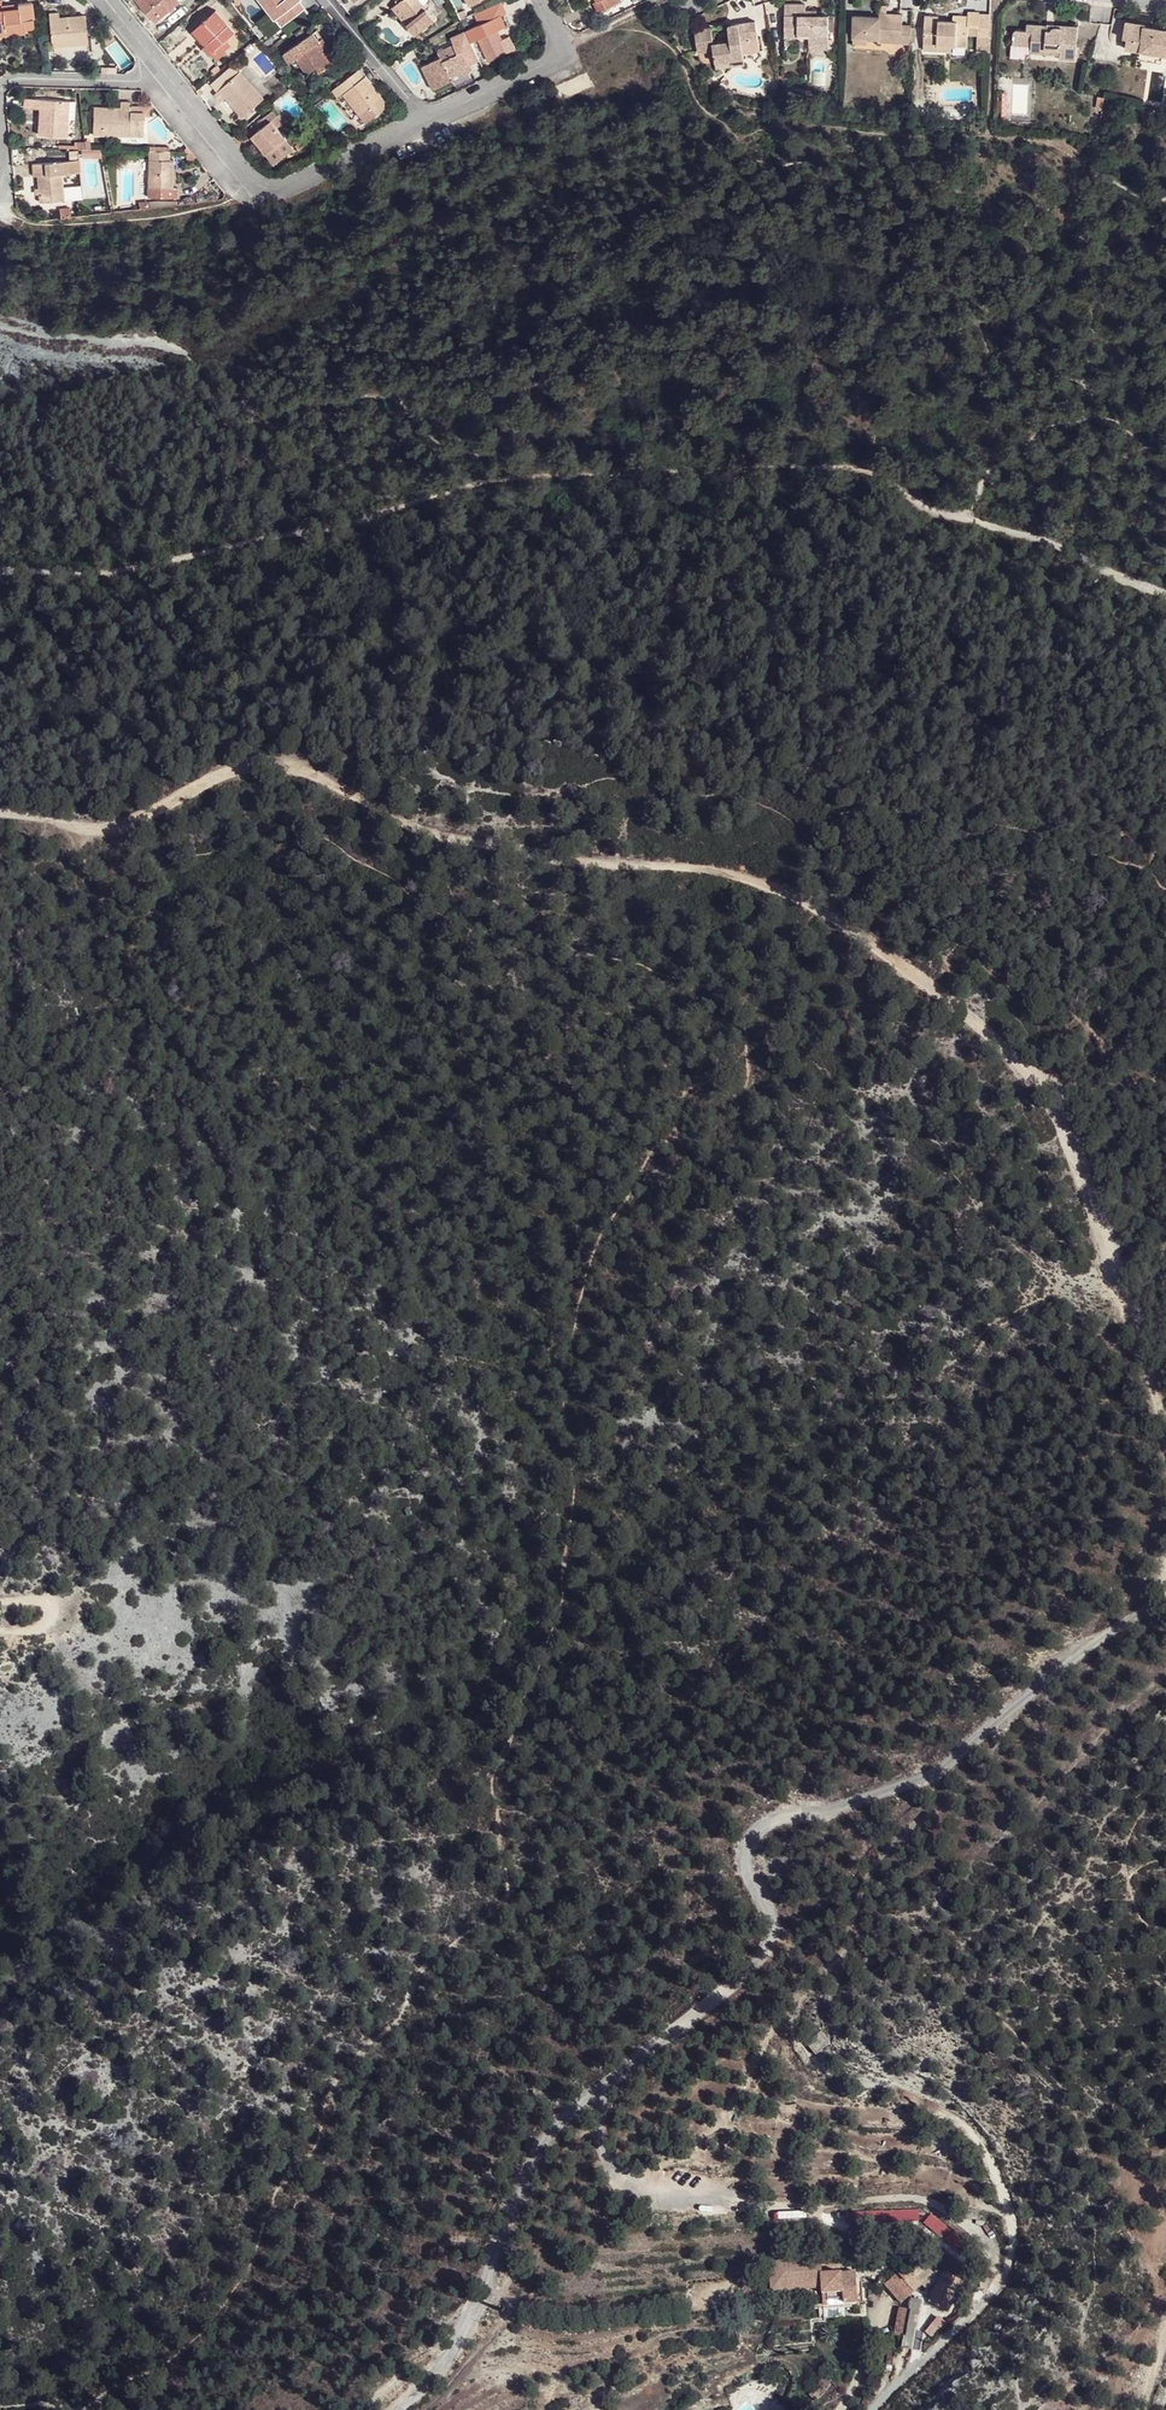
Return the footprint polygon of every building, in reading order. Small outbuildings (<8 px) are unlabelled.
[(155,22),(179,2),(178,0),(136,0),(155,22)] [(261,0),(252,0),(259,10),(265,5),(261,0)] [(265,5),(275,19),(283,13),(298,2),(300,0),(261,0),(265,5)] [(397,3),(411,22),(406,26),(414,35),(434,20),(419,0),(396,0),(398,2),(397,3)] [(596,3),(594,4),(599,14),(621,3),(619,0),(595,0),(596,3)] [(2,6),(2,2),(0,2),(0,31),(5,30),(6,36),(26,34),(25,30),(35,29),(32,3),(18,4),(19,9),(3,11),(2,6)] [(303,9),(298,2),(283,13),(288,20),(303,9)] [(411,22),(397,3),(392,7),(406,26),(411,22)] [(806,14),(806,10),(805,5),(785,5),(784,37),(797,37),(808,37),(808,44),(828,44),(828,14),(816,14),(806,14)] [(215,11),(194,30),(207,44),(203,47),(210,55),(219,47),(223,50),(231,43),(227,39),(234,33),(215,11)] [(909,43),(910,25),(901,24),(902,13),(878,12),(878,16),(853,15),(852,37),(878,38),(877,42),(909,43)] [(967,47),(967,37),(963,35),(967,22),(970,12),(967,12),(966,16),(952,15),(951,21),(938,20),(936,20),(932,26),(925,25),(924,45),(951,46),(967,47)] [(978,12),(970,12),(967,22),(967,32),(977,31),(978,12)] [(59,13),(49,14),(52,46),(88,43),(86,16),(76,17),(76,19),(60,21),(59,13)] [(283,13),(275,19),(281,26),(288,20),(283,13)] [(476,54),(479,60),(481,66),(503,55),(497,43),(502,41),(498,31),(496,31),(495,31),(489,16),(473,24),(480,39),(478,40),(483,51),(476,54)] [(936,20),(938,20),(938,17),(925,16),(925,25),(932,26),(936,20)] [(1146,24),(1145,22),(1126,18),(1121,41),(1128,43),(1128,45),(1144,49),(1145,43),(1158,46),(1157,50),(1165,52),(1165,28),(1146,24)] [(714,49),(716,61),(743,58),(741,40),(758,38),(755,20),(728,24),(730,34),(713,36),(711,26),(695,28),(698,51),(714,49)] [(1026,26),(1026,31),(1025,37),(1030,38),(1030,42),(1030,51),(1043,51),(1043,56),(1058,57),(1059,62),(1073,62),(1076,28),(1064,28),(1064,31),(1053,30),(1053,33),(1046,32),(1046,27),(1026,26)] [(207,44),(194,30),(191,33),(203,47),(207,44)] [(316,30),(313,33),(319,42),(316,43),(332,65),(338,60),(316,30)] [(1025,37),(1026,31),(1014,31),(1014,41),(1030,42),(1030,38),(1025,37)] [(319,42),(313,33),(284,53),(291,63),(297,58),(308,73),(317,67),(321,73),(332,65),(316,43),(319,42)] [(797,37),(784,37),(784,49),(797,49),(797,37)] [(476,54),(469,40),(455,47),(454,45),(438,52),(441,58),(422,67),(432,90),(452,81),(450,76),(469,67),(468,65),(479,60),(476,54)] [(508,53),(502,41),(497,43),(503,55),(508,53)] [(1145,43),(1144,49),(1143,56),(1164,60),(1165,52),(1157,50),(1158,46),(1145,43)] [(743,58),(716,61),(716,66),(744,63),(743,58)] [(471,71),(469,67),(450,76),(452,81),(471,71)] [(362,80),(366,77),(360,70),(356,73),(362,80)] [(240,72),(214,95),(220,102),(225,97),(237,110),(236,111),(242,118),(264,99),(240,72)] [(371,84),(366,77),(362,80),(356,73),(337,88),(343,95),(345,94),(362,115),(377,102),(381,99),(370,86),(371,84)] [(343,95),(337,88),(332,93),(338,100),(343,95)] [(69,101),(35,99),(34,109),(42,109),(41,125),(39,125),(38,136),(66,136),(69,101)] [(120,108),(94,107),(93,135),(145,136),(145,113),(140,113),(140,107),(130,107),(130,103),(120,102),(120,108)] [(382,108),(377,102),(362,115),(366,121),(382,108)] [(279,115),(255,134),(261,141),(258,144),(274,164),(293,150),(278,130),(285,124),(279,115)] [(170,152),(149,151),(148,195),(178,195),(178,188),(174,188),(174,161),(171,161),(170,152)] [(51,163),(30,164),(31,177),(35,177),(37,203),(63,200),(61,176),(80,175),(79,162),(51,163)] [(351,868),(361,869),(362,858),(352,858),(351,868)] [(821,2033),(807,2045),(815,2055),(829,2043),(821,2033)] [(920,2212),(849,2210),(850,2225),(919,2224),(920,2212)] [(980,2245),(937,2216),(930,2224),(969,2259),(980,2245)] [(858,2304),(856,2282),(855,2271),(822,2273),(820,2258),(768,2262),(770,2286),(820,2283),(821,2290),(821,2293),(843,2293),(844,2302),(844,2305),(858,2304)] [(906,2281),(914,2274),(905,2265),(884,2285),(899,2304),(914,2291),(906,2281)] [(862,2281),(856,2282),(858,2304),(864,2303),(862,2281)] [(771,2293),(821,2290),(820,2283),(770,2286),(771,2293)] [(828,2303),(844,2302),(843,2293),(821,2293),(822,2306),(828,2306),(828,2303)] [(842,2308),(830,2309),(831,2318),(843,2318),(842,2308)] [(900,2337),(907,2338),(912,2310),(900,2308),(895,2336),(900,2337)] [(933,2337),(946,2323),(937,2316),(925,2330),(933,2337)] [(900,2337),(898,2349),(909,2350),(911,2339),(907,2338),(900,2337)] [(810,2395),(817,2402),(831,2384),(823,2378),(810,2395)]
